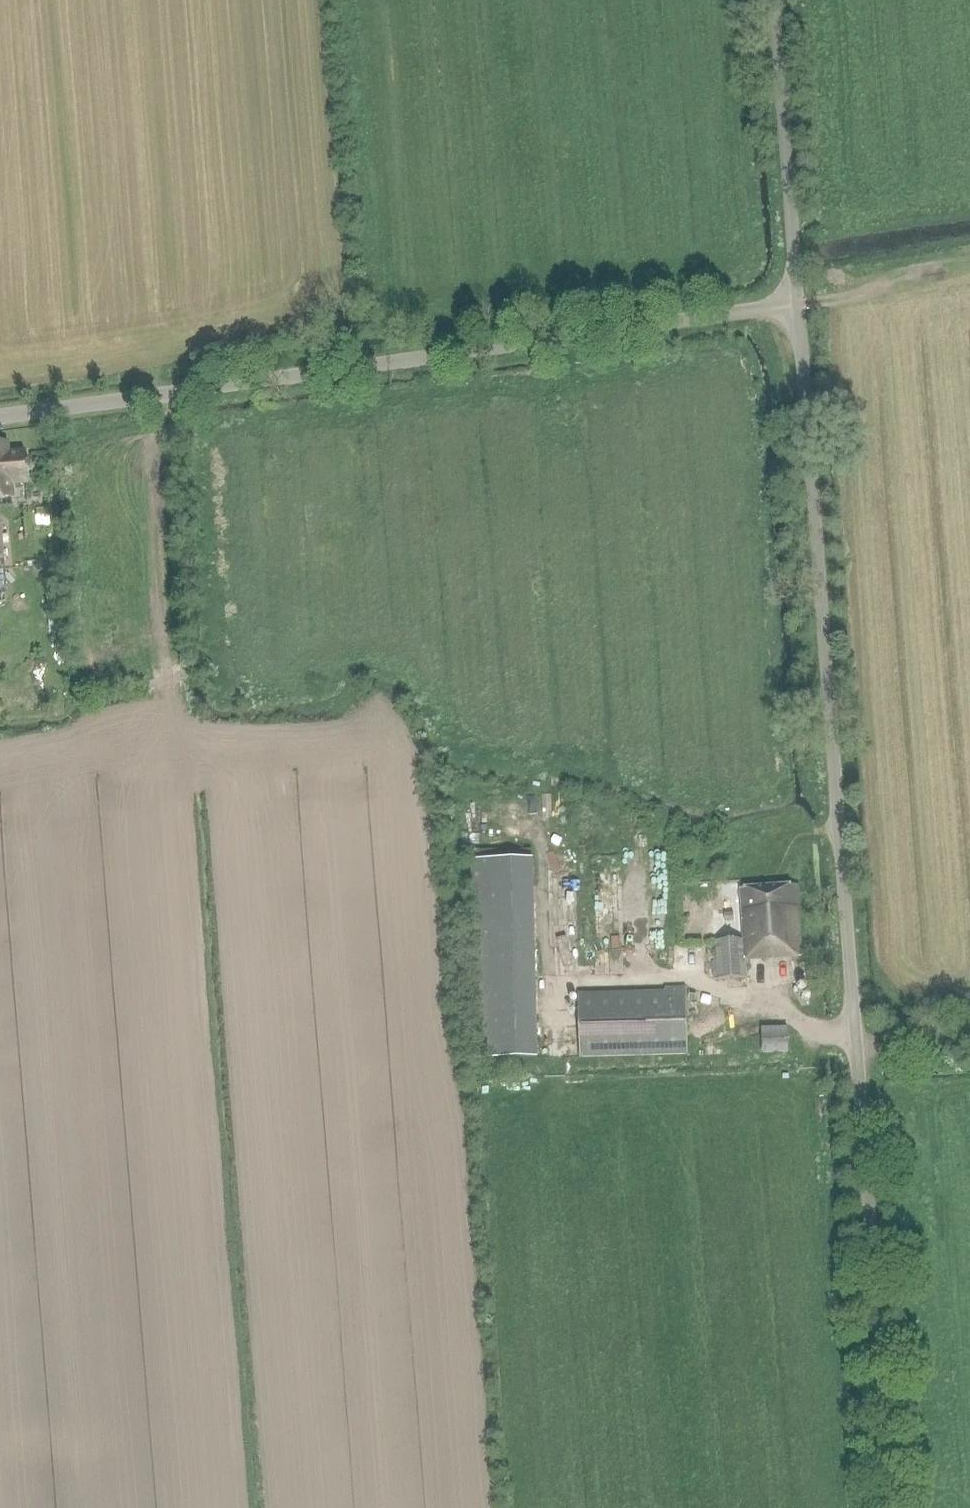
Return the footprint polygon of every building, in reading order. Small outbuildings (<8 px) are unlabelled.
[(22,454),(4,455),(3,443),(0,444),(0,499),(8,498),(7,482),(24,481),(22,454)] [(540,856),(475,857),(480,1058),(545,1056),(540,856)] [(802,957),(798,886),(739,889),(742,938),(717,940),(719,978),(746,977),(745,960),(802,957)] [(733,935),(732,922),(716,923),(717,935),(733,935)] [(689,1056),(687,989),(665,990),(665,993),(579,995),(581,1059),(689,1056)] [(787,1053),(787,1028),(763,1028),(763,1053),(787,1053)]
